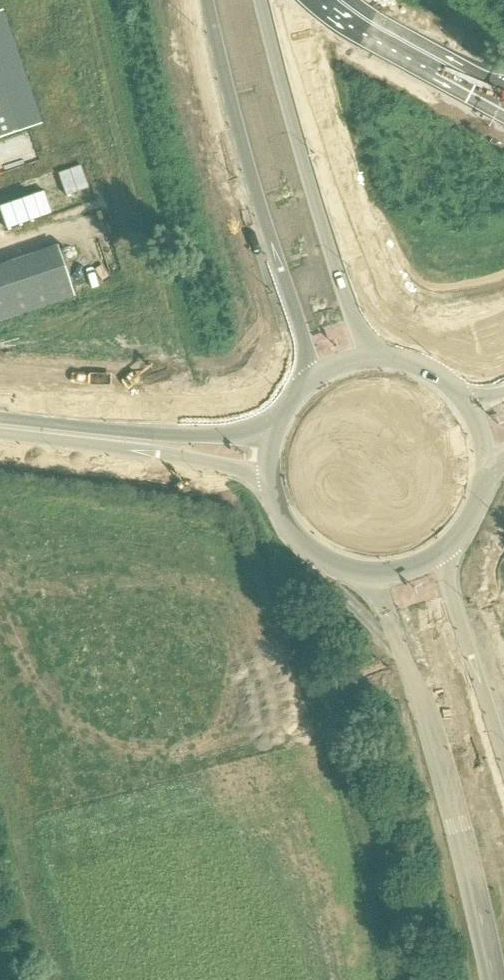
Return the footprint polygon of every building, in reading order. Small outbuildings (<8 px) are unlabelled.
[(18,131),(0,80),(0,137),(18,131)] [(118,233),(96,239),(103,264),(78,271),(84,292),(131,279),(118,233)] [(73,294),(58,248),(0,268),(0,319),(73,294)]
